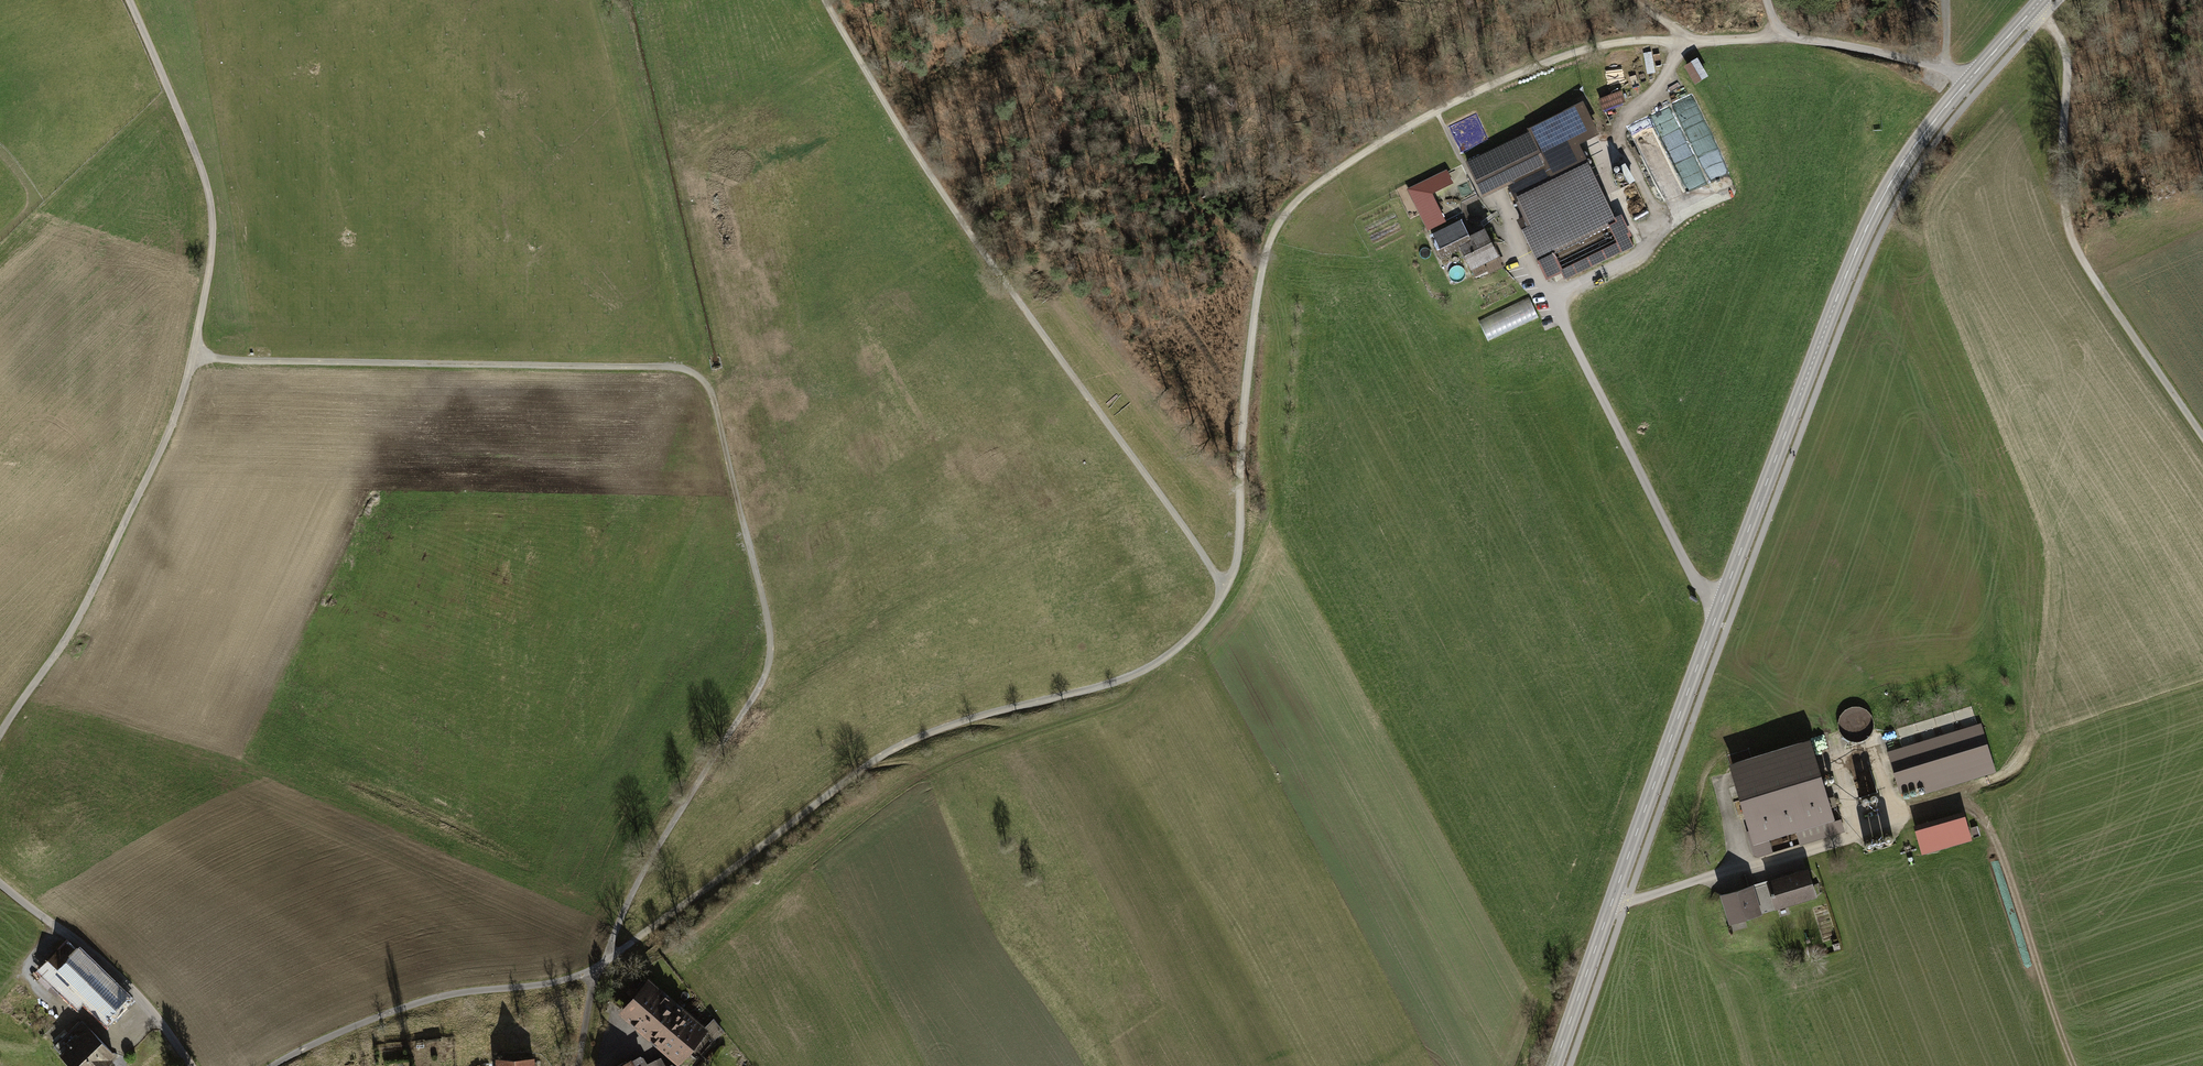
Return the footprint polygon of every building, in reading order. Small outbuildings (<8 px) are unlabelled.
[(1604,111),(1627,103),(1622,91),(1599,99),(1604,111)] [(1582,107),(1467,162),(1481,191),(1510,178),(1529,218),(1522,221),(1521,225),(1540,264),(1546,261),(1544,257),(1553,253),(1614,223),(1575,144),(1595,134),(1582,107)] [(1439,188),(1434,178),(1409,190),(1428,230),(1443,222),(1429,193),(1439,188)] [(1465,202),(1476,197),(1469,181),(1457,186),(1465,202)] [(1477,201),(1467,208),(1477,221),(1486,215),(1477,201)] [(1623,241),(1562,271),(1553,253),(1544,257),(1546,261),(1540,264),(1547,278),(1561,271),(1564,278),(1633,245),(1629,236),(1631,235),(1623,219),(1614,223),(1623,241)] [(1461,222),(1432,236),(1438,250),(1457,241),(1471,268),(1497,255),(1485,231),(1469,239),(1461,222)] [(1521,264),(1506,264),(1506,273),(1521,273),(1521,264)] [(1533,302),(1476,323),(1482,340),(1539,319),(1533,302)] [(1869,740),(1870,710),(1848,710),(1848,739),(1869,740)] [(1981,727),(1890,753),(1901,791),(1924,784),(1992,765),(1981,727)] [(1748,831),(1755,855),(1758,856),(1769,853),(1763,832),(1794,823),(1797,822),(1797,824),(1806,821),(1806,819),(1829,812),(1828,807),(1835,804),(1833,797),(1826,799),(1810,748),(1734,771),(1752,830),(1748,831)] [(1992,765),(1924,784),(1927,792),(1994,772),(1992,765)] [(1797,822),(1794,823),(1801,844),(1844,831),(1841,823),(1834,826),(1829,812),(1806,819),(1806,821),(1797,824),(1797,822)] [(1917,829),(1923,850),(1969,837),(1963,817),(1917,829)] [(1807,871),(1768,883),(1775,907),(1815,895),(1807,871)] [(1768,883),(1750,889),(1757,913),(1775,907),(1768,883)] [(1725,896),(1731,917),(1743,914),(1744,917),(1757,913),(1750,889),(1725,896)] [(123,999),(68,945),(42,972),(78,1007),(87,998),(106,1016),(123,999)] [(626,1014),(652,1037),(678,1008),(651,986),(626,1014)] [(678,1008),(652,1037),(678,1059),(684,1052),(688,1055),(690,1053),(697,1059),(714,1039),(703,1030),(678,1008)] [(54,1046),(62,1054),(61,1055),(72,1065),(110,1065),(113,1064),(107,1058),(113,1053),(82,1020),(54,1046)] [(712,1020),(703,1030),(714,1039),(721,1031),(712,1020)]
